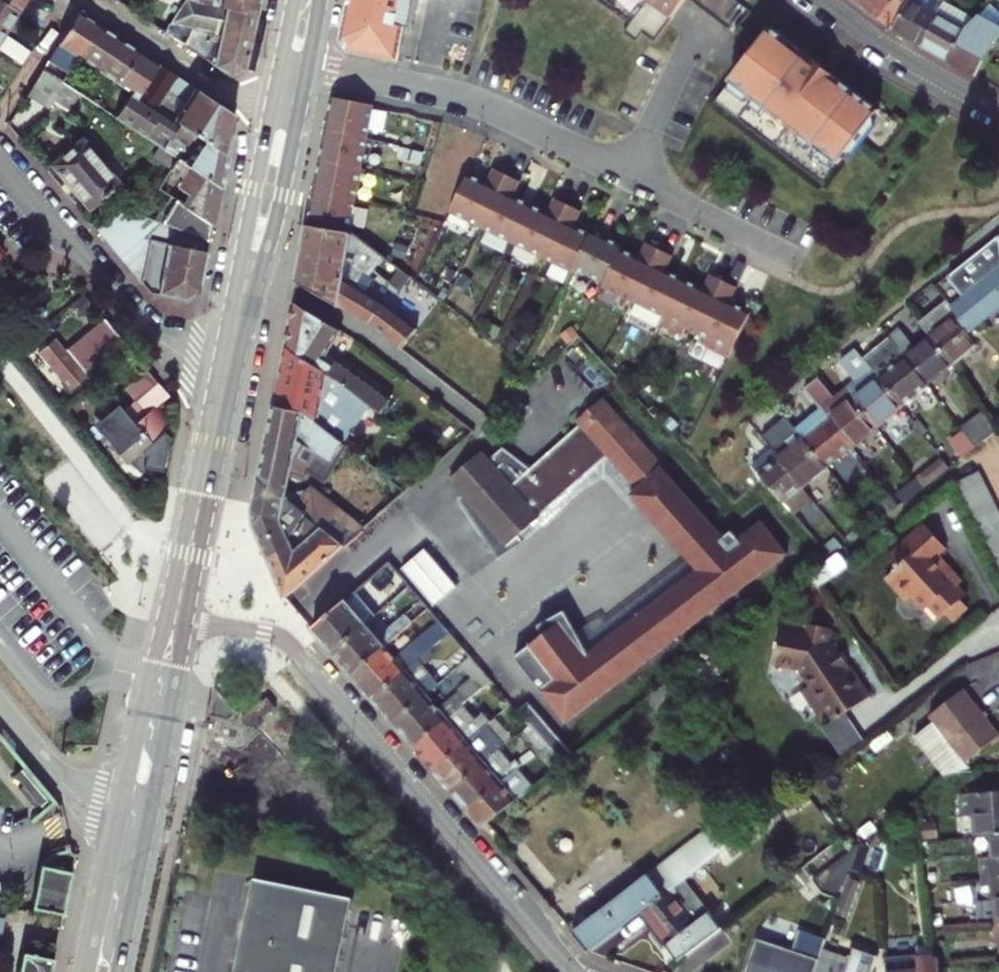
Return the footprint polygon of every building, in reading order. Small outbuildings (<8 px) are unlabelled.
[(19,12),(2,0),(0,0),(0,41),(19,12)] [(19,12),(27,0),(2,0),(19,12)] [(128,9),(133,1),(131,0),(115,0),(128,9)] [(246,68),(257,13),(199,0),(185,0),(164,33),(231,76),(246,68)] [(257,13),(260,0),(199,0),(257,13)] [(397,63),(404,28),(410,29),(416,0),(349,0),(341,42),(348,54),(397,63)] [(627,25),(621,33),(634,43),(640,35),(652,43),(682,0),(592,0),(627,25)] [(892,32),(902,14),(893,5),(897,0),(851,0),(892,32)] [(937,15),(933,11),(944,0),(910,0),(902,14),(892,32),(920,47),(937,15)] [(952,1),(937,15),(920,47),(947,62),(966,29),(957,24),(957,20),(966,8),(952,1)] [(957,24),(966,29),(979,16),(966,8),(957,20),(957,24)] [(50,58),(70,72),(79,57),(100,25),(79,11),(50,58)] [(947,62),(975,78),(993,45),(998,39),(998,24),(994,28),(980,15),(979,16),(966,29),(947,62)] [(98,69),(118,38),(100,25),(79,57),(98,69)] [(757,101),(767,108),(804,136),(858,92),(771,27),(732,82),(751,97),(757,101)] [(20,66),(30,50),(9,37),(0,50),(0,52),(20,66)] [(118,83),(139,51),(118,38),(98,69),(118,83)] [(221,186),(227,154),(139,96),(159,65),(139,51),(118,83),(133,93),(118,116),(178,157),(221,186)] [(236,115),(159,65),(139,96),(227,154),(236,115)] [(27,95),(46,107),(63,82),(44,69),(27,95)] [(747,103),(751,97),(732,82),(727,88),(747,103)] [(751,97),(747,103),(727,88),(716,103),(784,153),(798,141),(804,136),(767,108),(762,114),(753,107),(757,101),(751,97)] [(329,106),(370,114),(371,104),(331,96),(329,106)] [(762,114),(767,108),(757,101),(753,107),(762,114)] [(325,128),(366,136),(370,114),(329,106),(325,128)] [(877,126),(875,115),(842,159),(853,158),(877,126)] [(319,156),(360,164),(366,136),(325,128),(319,156)] [(813,143),(804,136),(798,141),(809,149),(813,143)] [(53,164),(90,208),(118,184),(81,141),(53,164)] [(818,146),(813,143),(809,149),(798,141),(784,154),(824,183),(839,162),(837,161),(832,166),(813,151),(818,146)] [(832,166),(837,161),(818,146),(813,151),(832,166)] [(360,164),(319,156),(311,202),(352,209),(360,164)] [(162,223),(209,242),(221,186),(178,157),(171,169),(183,177),(177,186),(188,194),(181,205),(176,202),(162,223)] [(486,182),(471,174),(452,213),(573,271),(574,268),(604,283),(603,286),(623,296),(654,261),(666,251),(646,242),(639,256),(621,247),(622,244),(592,230),(590,233),(574,225),(581,210),(555,197),(548,212),(512,194),(519,180),(493,168),(486,182)] [(307,226),(347,236),(352,209),(311,202),(307,226)] [(199,290),(209,242),(162,223),(121,207),(97,228),(150,292),(186,300),(199,290)] [(348,258),(348,262),(369,278),(372,273),(399,292),(409,279),(352,237),(347,236),(307,226),(303,247),(348,258)] [(971,339),(998,318),(998,288),(998,287),(998,286),(998,245),(950,281),(964,301),(952,310),(955,313),(971,339)] [(348,262),(348,258),(303,247),(296,283),(372,328),(400,349),(417,329),(367,292),(374,281),(369,278),(348,262)] [(666,251),(654,261),(623,296),(663,316),(660,323),(682,334),(686,326),(710,338),(706,345),(729,356),(751,311),(729,300),(736,286),(711,273),(704,288),(665,269),(672,255),(666,251)] [(918,322),(928,335),(955,313),(952,310),(946,301),(918,322)] [(293,304),(284,349),(368,407),(380,416),(390,402),(327,355),(340,332),(293,304)] [(951,366),(976,346),(971,339),(955,313),(928,335),(951,366)] [(84,375),(124,342),(104,318),(64,351),(53,337),(38,350),(72,391),(86,378),(84,375)] [(897,348),(903,356),(913,348),(898,328),(887,336),(897,348)] [(913,348),(903,356),(927,386),(951,366),(928,335),(913,348)] [(897,348),(887,336),(862,357),(870,366),(872,369),(897,348)] [(862,357),(854,346),(839,359),(855,379),(845,387),(854,397),(877,427),(902,406),(878,376),(872,369),(870,366),(862,357)] [(903,356),(897,348),(872,369),(878,376),(903,356)] [(279,380),(317,400),(349,413),(358,421),(368,407),(284,349),(279,380)] [(903,356),(878,376),(902,406),(927,386),(903,356)] [(157,382),(149,372),(126,392),(134,402),(157,382)] [(854,397),(845,387),(833,398),(817,378),(804,388),(820,409),(827,419),(851,448),(877,427),(854,397)] [(274,406),(307,414),(343,442),(358,421),(349,413),(317,400),(279,380),(274,406)] [(166,393),(157,382),(134,402),(123,412),(114,402),(92,421),(99,428),(101,427),(113,440),(111,443),(128,463),(171,425),(157,408),(164,403),(160,399),(166,393)] [(663,464),(602,397),(575,420),(579,424),(530,467),(502,447),(491,457),(493,459),(489,462),(480,452),(448,480),(462,495),(457,500),(499,560),(524,542),(518,536),(607,456),(636,488),(629,494),(686,558),(696,569),(586,654),(572,635),(560,620),(514,656),(568,719),(787,550),(760,519),(738,538),(731,530),(723,536),(661,466),(663,464)] [(343,442),(307,414),(274,406),(263,459),(259,480),(286,501),(288,494),(299,442),(329,461),(343,442)] [(827,419),(820,409),(795,430),(802,438),(827,419)] [(998,430),(984,410),(961,428),(963,431),(976,447),(998,430)] [(759,436),(770,451),(777,458),(802,438),(795,430),(792,425),(785,416),(759,436)] [(827,419),(802,438),(826,469),(851,448),(827,419)] [(951,441),(964,456),(976,448),(963,431),(951,441)] [(802,438),(777,458),(801,489),(826,469),(802,438)] [(751,467),(758,475),(759,474),(777,458),(770,451),(751,467)] [(607,456),(518,536),(524,542),(602,478),(630,509),(637,503),(629,494),(636,488),(607,456)] [(784,502),(791,511),(808,497),(801,489),(777,458),(759,474),(761,477),(783,504),(784,502)] [(948,468),(941,458),(920,474),(928,484),(948,468)] [(977,471),(952,485),(958,497),(983,484),(977,471)] [(255,526),(267,556),(303,524),(288,511),(291,504),(286,501),(259,480),(253,510),(255,526)] [(153,483),(148,487),(155,494),(158,491),(153,483)] [(983,484),(958,497),(964,508),(989,496),(983,484)] [(155,494),(148,487),(144,490),(150,498),(155,494)] [(288,494),(286,501),(291,504),(298,510),(313,491),(288,494)] [(298,510),(309,519),(343,546),(362,530),(313,491),(298,510)] [(964,508),(970,521),(995,508),(989,496),(964,508)] [(309,519),(298,510),(291,504),(288,511),(303,524),(309,519)] [(970,521),(976,533),(998,522),(998,516),(995,508),(970,521)] [(285,598),(343,546),(309,519),(303,524),(267,556),(285,598)] [(976,533),(982,545),(998,536),(998,522),(976,533)] [(943,550),(922,528),(919,532),(917,530),(885,560),(892,568),(890,571),(892,573),(883,581),(903,603),(909,598),(918,608),(926,609),(937,621),(942,616),(949,624),(965,610),(958,602),(963,599),(955,589),(959,585),(945,570),(943,573),(932,560),(934,558),(943,550)] [(989,557),(998,552),(998,536),(982,545),(989,557)] [(989,557),(995,570),(998,567),(998,552),(989,557)] [(832,557),(815,569),(825,581),(845,565),(837,553),(832,557)] [(599,617),(572,635),(586,654),(696,569),(686,558),(603,622),(599,617)] [(932,560),(943,573),(945,570),(934,558),(932,560)] [(816,588),(825,581),(815,569),(807,576),(816,588)] [(377,616),(357,592),(313,630),(333,654),(377,616)] [(390,630),(377,616),(333,654),(351,675),(386,645),(428,609),(422,601),(390,630)] [(832,654),(825,644),(829,630),(806,624),(804,633),(781,628),(777,642),(774,642),(773,650),(776,651),(772,665),(797,670),(808,687),(801,692),(817,716),(825,711),(832,722),(839,718),(868,698),(836,651),(832,654)] [(407,670),(386,645),(351,675),(372,699),(407,670)] [(483,672),(481,670),(470,658),(461,666),(474,680),(483,672)] [(417,661),(407,670),(372,699),(392,723),(428,694),(438,685),(417,661)] [(440,708),(428,694),(392,723),(413,747),(463,706),(491,682),(483,672),(474,680),(440,708)] [(964,762),(998,735),(998,734),(963,688),(928,715),(964,762)] [(868,698),(839,718),(859,747),(887,725),(868,698)] [(531,701),(517,712),(562,764),(573,756),(531,701)] [(476,720),(463,706),(413,747),(433,771),(488,725),(492,722),(484,713),(476,720)] [(505,745),(488,725),(433,771),(451,791),(496,753),(505,745)] [(514,774),(496,753),(451,791),(468,811),(514,774)] [(18,788),(38,812),(54,798),(25,763),(13,773),(22,784),(18,788)] [(519,770),(514,774),(468,811),(482,827),(534,787),(519,770)] [(975,838),(990,837),(998,836),(998,791),(959,794),(960,816),(973,816),(975,838)] [(573,935),(589,953),(642,913),(683,881),(736,841),(720,821),(573,935)] [(998,879),(998,836),(990,837),(991,856),(979,857),(982,880),(998,879)] [(838,902),(858,844),(812,880),(822,897),(838,902)] [(69,846),(51,852),(40,864),(31,906),(64,913),(77,854),(70,851),(69,846)] [(261,878),(252,876),(230,971),(240,971),(261,878)] [(240,971),(332,971),(349,898),(261,878),(240,971)] [(982,880),(983,899),(994,899),(996,922),(998,922),(998,879),(982,880)] [(721,930),(683,881),(642,913),(666,945),(672,940),(686,957),(721,930)] [(822,950),(823,948),(796,939),(792,952),(757,939),(746,971),(815,971),(822,950)] [(672,940),(666,945),(679,962),(686,957),(672,940)] [(822,950),(815,971),(872,971),(877,958),(853,950),(850,959),(822,950)] [(55,958),(22,951),(18,971),(52,971),(55,958)] [(886,971),(919,971),(918,959),(917,955),(885,959),(886,971)] [(918,959),(919,971),(940,971),(939,957),(918,959)]
